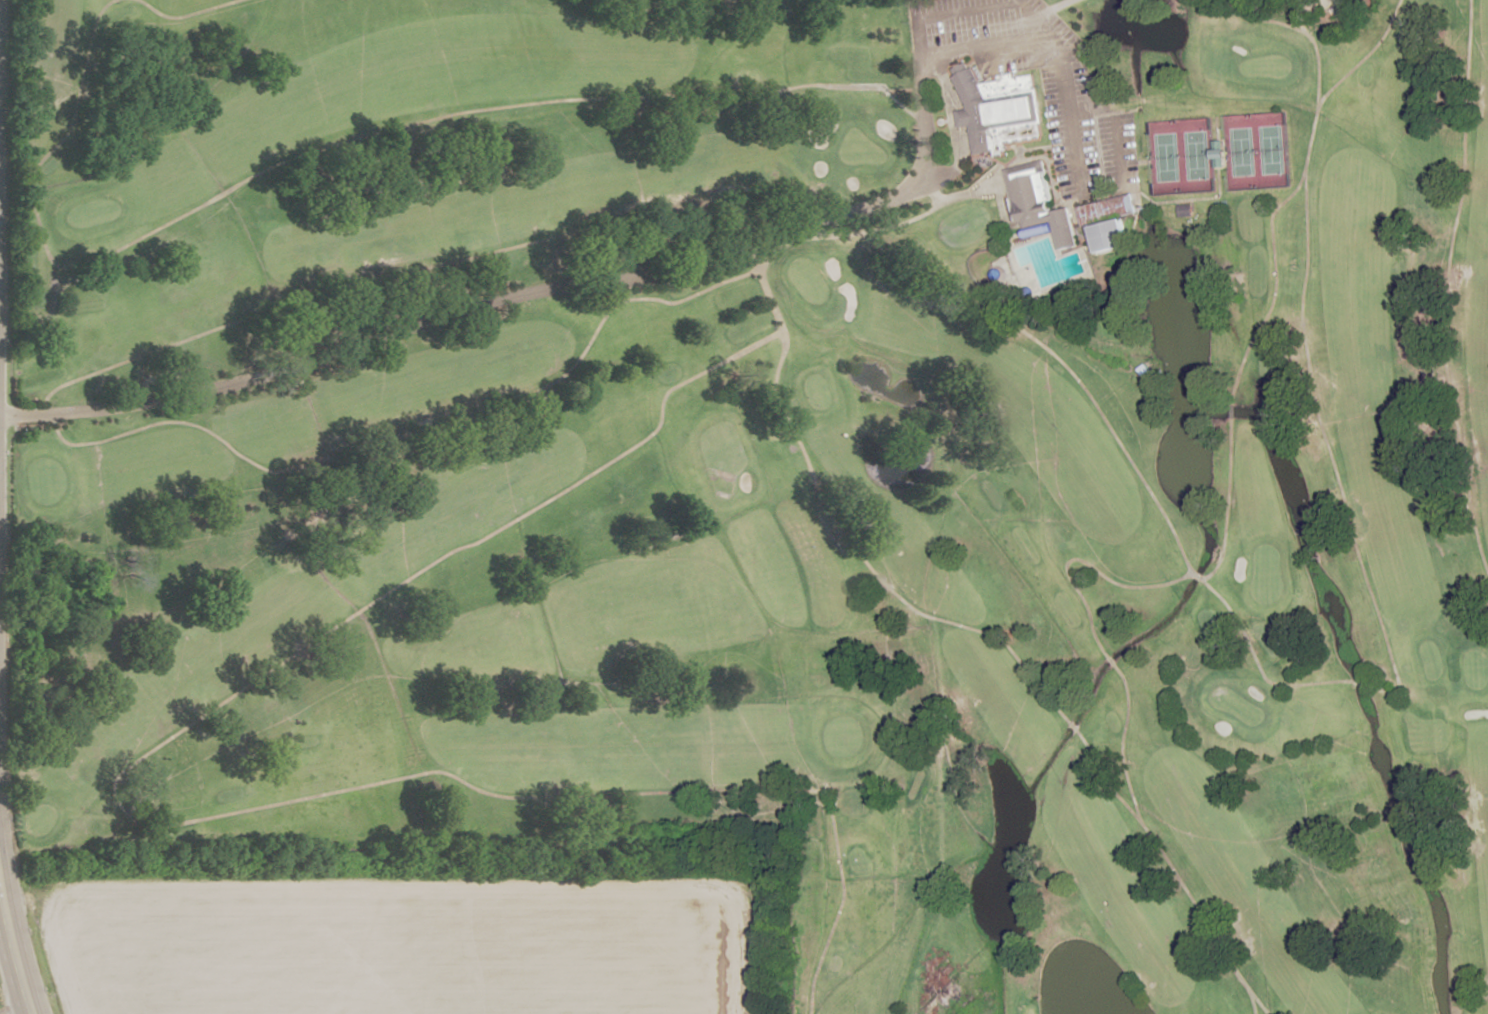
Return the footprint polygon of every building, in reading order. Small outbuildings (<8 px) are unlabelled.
[(953,69),(956,75),(952,76),(965,103),(966,108),(955,110),(957,128),(969,126),(973,154),(1007,149),(1006,141),(1042,136),(1033,74),(1013,77),(1012,73),(998,76),(998,80),(980,83),(972,67),(968,68),(966,63),(953,69)] [(1210,140),(1223,139),(1226,168),(1212,169),(1211,158),(1210,140)] [(1004,169),(1016,220),(1022,219),(1024,225),(1050,219),(1058,251),(1078,246),(1068,205),(1054,209),(1042,160),(1004,169)] [(1077,207),(1081,226),(1087,225),(1120,217),(1136,213),(1131,194),(1077,207)] [(1177,204),(1177,215),(1190,214),(1190,204),(1177,204)] [(1087,225),(1094,252),(1126,245),(1120,217),(1087,225)]
